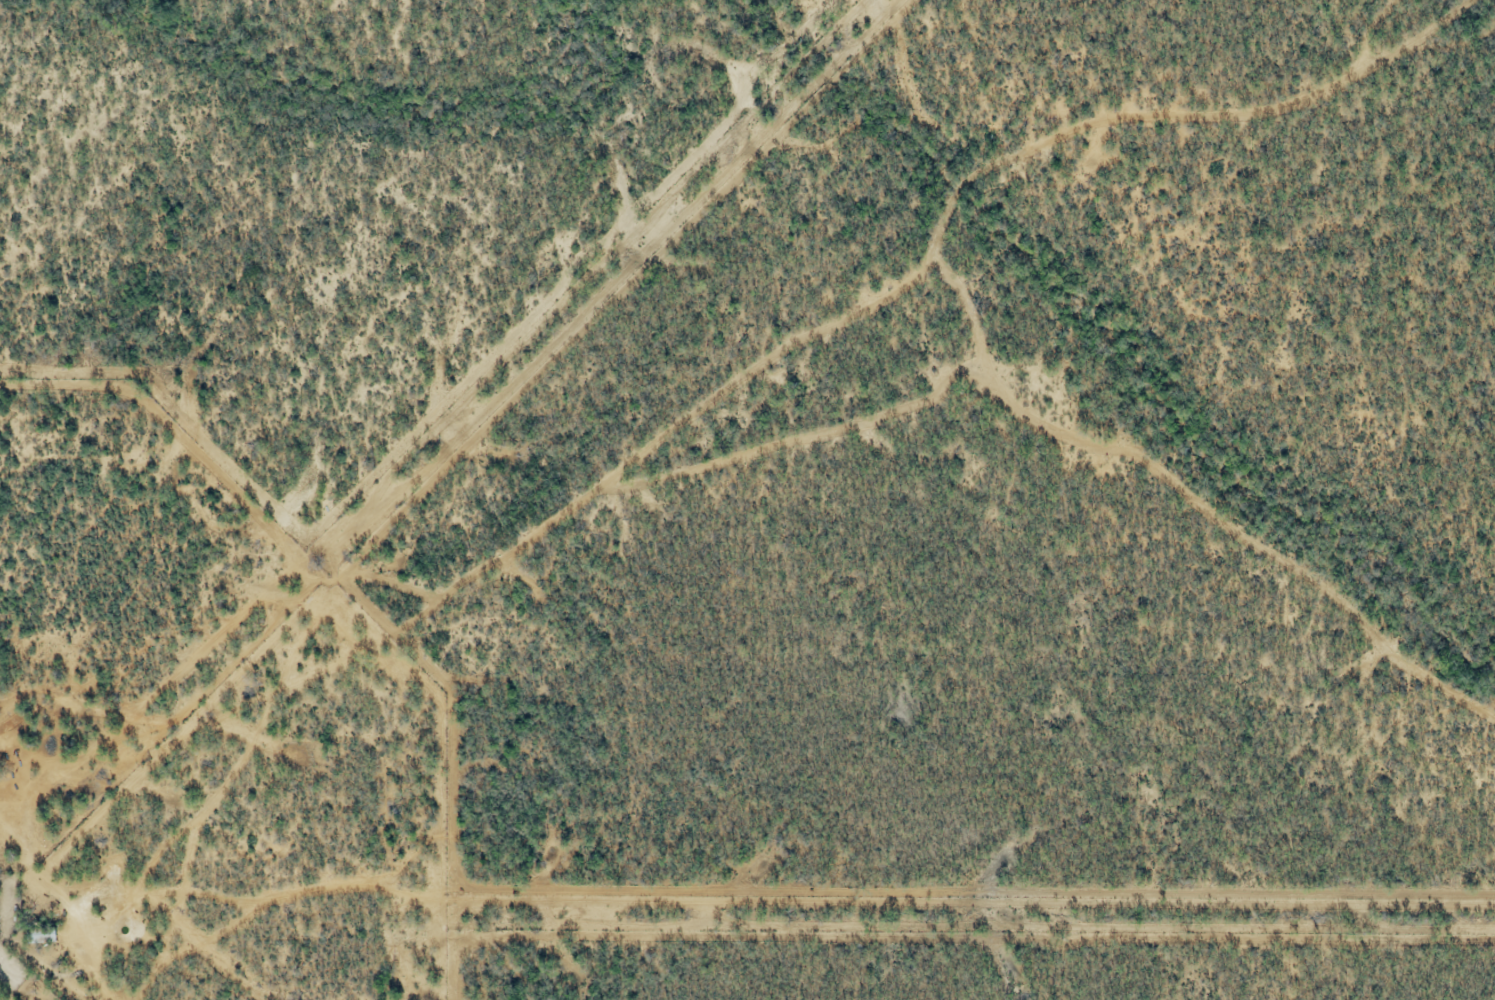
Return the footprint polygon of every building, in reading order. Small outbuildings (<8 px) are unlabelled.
[(29,927),(29,941),(54,941),(54,927),(29,927)]
